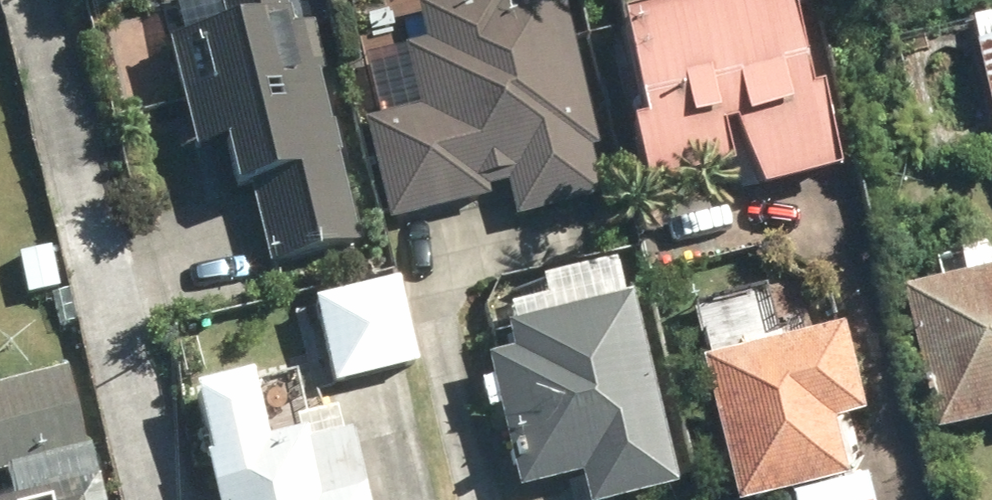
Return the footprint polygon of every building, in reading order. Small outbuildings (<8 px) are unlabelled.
[(167,47),(195,157),(223,150),(235,197),(247,194),(266,269),(357,247),(315,81),(328,78),(315,27),(290,34),(282,0),(226,0),(218,2),(226,33),(167,47)] [(384,229),(491,210),(486,183),(504,179),(511,222),(607,205),(604,191),(570,0),(424,0),(420,1),(428,45),(407,48),(417,107),(364,116),(384,229)] [(764,0),(688,0),(690,6),(615,27),(643,123),(627,128),(646,194),(750,164),(760,200),(832,180),(782,6),(767,11),(764,0)] [(984,27),(991,64),(991,25),(984,27)] [(51,250),(18,257),(26,297),(59,291),(51,250)] [(624,302),(507,333),(513,356),(482,365),(517,493),(576,477),(582,499),(642,499),(675,491),(630,325),(657,318),(646,279),(620,286),(624,302)] [(420,371),(399,286),(314,307),(335,392),(420,371)] [(916,302),(944,439),(991,429),(991,286),(916,302)] [(861,416),(838,331),(696,369),(732,499),(780,499),(848,482),(832,423),(861,416)] [(0,389),(0,474),(5,473),(87,452),(67,372),(0,389)] [(193,397),(209,462),(203,464),(213,499),(364,499),(346,428),(266,448),(250,383),(193,397)] [(87,452),(5,473),(12,499),(100,499),(87,452)] [(866,485),(809,499),(870,499),(866,485)]
